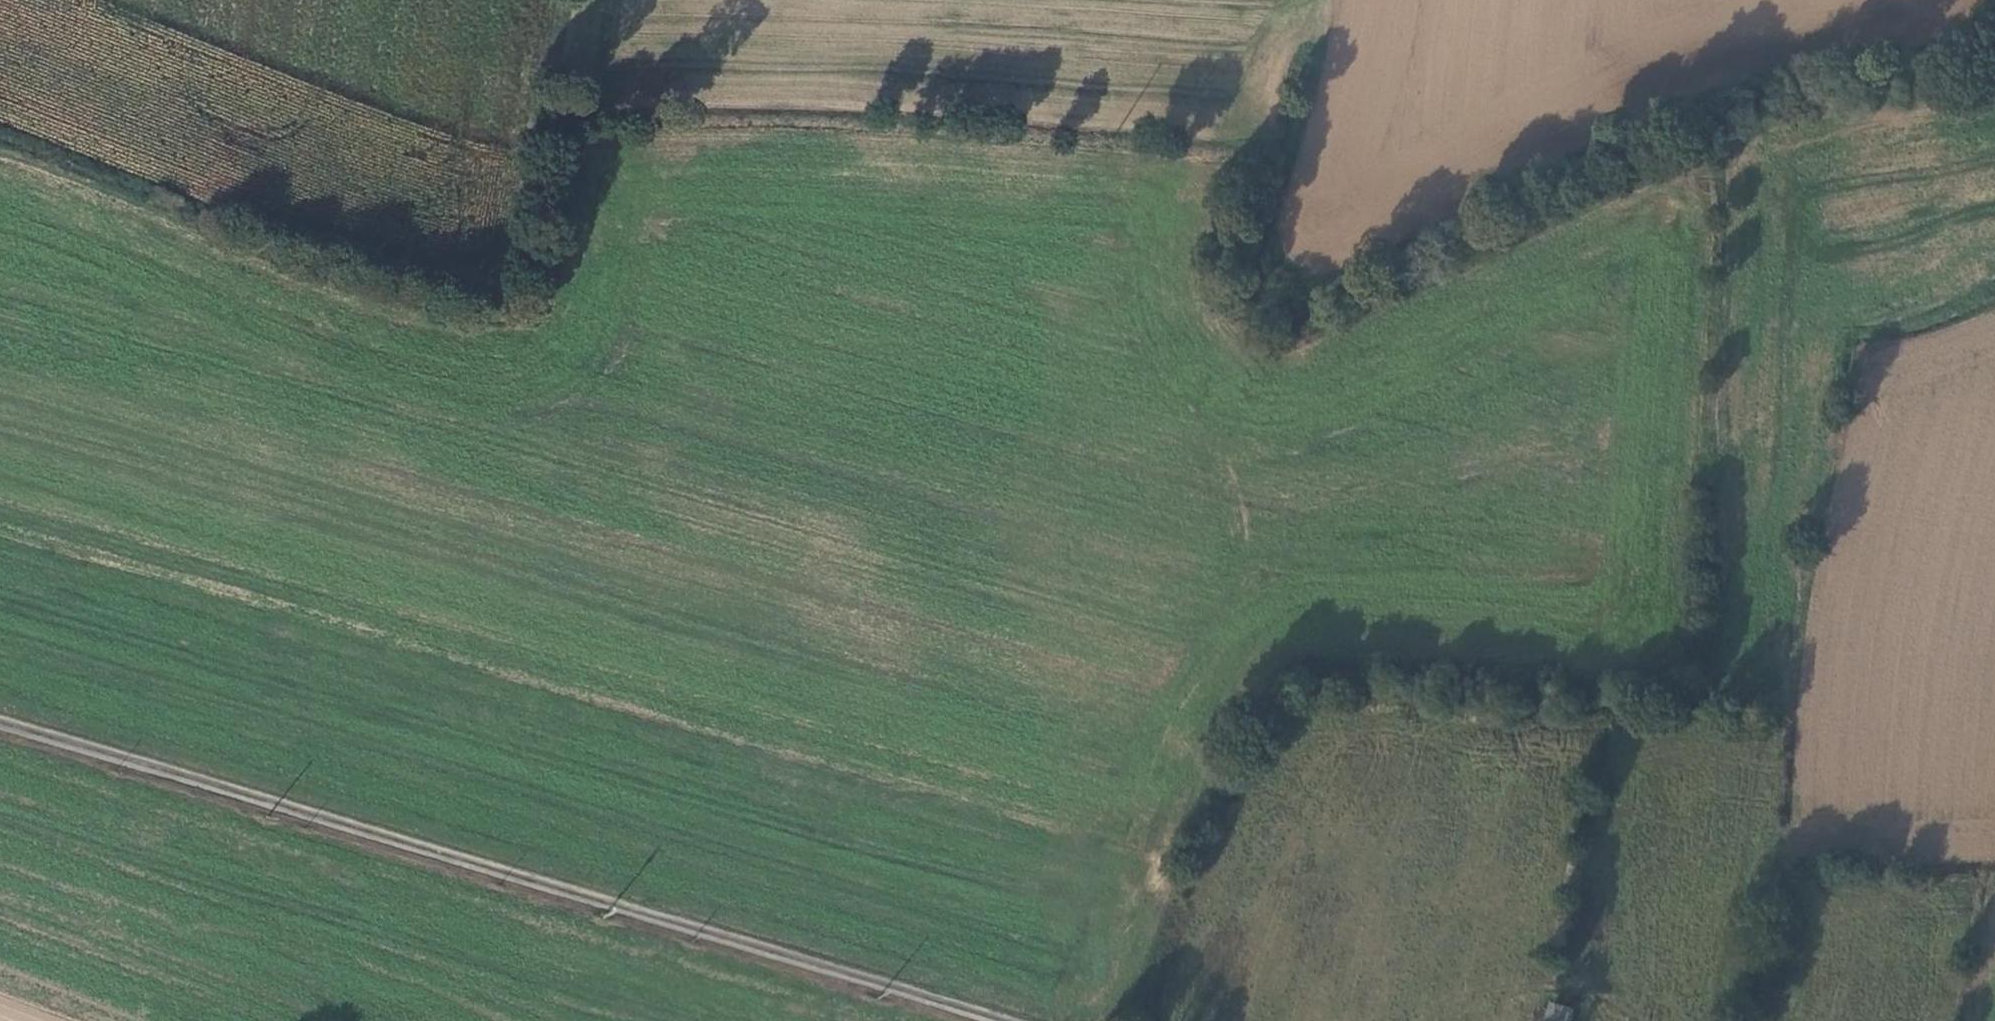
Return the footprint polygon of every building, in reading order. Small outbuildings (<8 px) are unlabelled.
[(1576,1006),(1555,1000),(1550,1020),(1572,1020),(1576,1006)]
